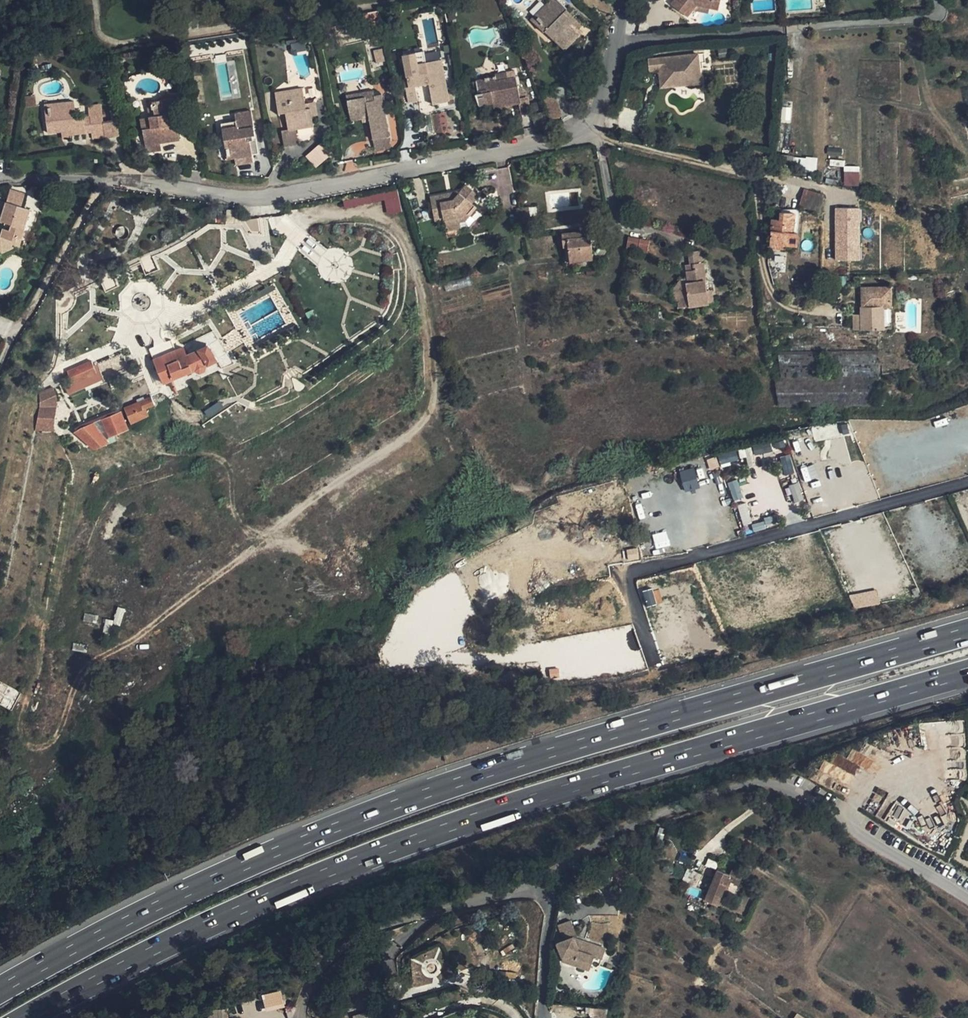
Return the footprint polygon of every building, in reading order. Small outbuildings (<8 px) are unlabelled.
[(536,15),(548,27),(545,31),(563,49),(582,30),(580,28),(564,12),(566,9),(567,9),(558,0),(551,0),(536,15)] [(671,4),(687,17),(696,5),(710,8),(719,10),(721,0),(675,0),(671,4)] [(386,8),(379,10),(380,17),(387,16),(386,8)] [(582,25),(566,9),(564,12),(580,28),(582,25)] [(548,27),(536,15),(531,20),(543,32),(545,31),(548,27)] [(254,42),(264,40),(263,33),(253,34),(254,42)] [(297,53),(299,52),(306,51),(303,38),(298,39),(298,42),(296,42),(296,39),(287,40),(287,45),(291,44),(292,49),(291,49),(292,55),(294,54),(294,56),(298,55),(297,53)] [(375,64),(385,62),(382,48),(372,50),(375,64)] [(404,82),(407,101),(416,99),(413,86),(424,84),(429,84),(430,88),(433,104),(449,101),(449,99),(447,92),(443,67),(438,68),(437,60),(426,62),(425,57),(413,59),(413,54),(403,56),(408,82),(404,82)] [(701,83),(698,54),(664,58),(666,69),(661,69),(662,79),(670,78),(670,81),(692,79),(693,84),(701,83)] [(651,70),(661,69),(666,69),(664,58),(650,59),(651,70)] [(492,103),(493,108),(519,103),(521,103),(520,98),(516,77),(495,81),(495,77),(476,81),(479,94),(475,95),(477,106),(492,103)] [(670,78),(662,79),(663,87),(693,84),(692,79),(670,81),(670,78)] [(306,109),(303,88),(288,91),(289,95),(276,97),(278,115),(285,113),(288,130),(281,131),(284,147),(298,145),(296,130),(314,127),(311,108),(306,109)] [(364,97),(347,100),(350,121),(361,119),(361,117),(368,116),(369,121),(372,140),(373,139),(375,151),(391,148),(381,94),(375,95),(374,91),(363,93),(364,97)] [(553,92),(542,95),(550,120),(561,117),(553,92)] [(520,98),(521,103),(519,103),(521,116),(530,114),(527,96),(520,98)] [(160,143),(180,140),(178,129),(177,125),(171,126),(170,121),(181,119),(177,97),(152,102),(155,116),(150,117),(152,129),(143,130),(143,136),(147,136),(149,146),(145,146),(146,152),(161,150),(160,143)] [(74,101),(45,105),(48,133),(68,131),(68,135),(91,133),(105,131),(103,122),(101,104),(88,106),(90,117),(76,119),(74,101)] [(255,135),(252,113),(242,115),(242,112),(235,113),(236,121),(229,122),(230,127),(222,129),(228,164),(235,163),(236,170),(254,167),(250,141),(247,141),(246,137),(255,135)] [(152,129),(150,117),(140,119),(143,130),(152,129)] [(183,128),(181,119),(170,121),(171,126),(177,125),(178,129),(183,128)] [(118,120),(103,122),(105,138),(120,136),(118,120)] [(105,138),(105,131),(91,133),(92,139),(105,138)] [(305,156),(316,168),(330,156),(319,144),(305,156)] [(828,147),(827,155),(841,156),(842,148),(828,147)] [(815,160),(778,157),(777,169),(792,170),(792,168),(814,170),(815,160)] [(844,166),(844,186),(859,185),(859,166),(844,166)] [(438,194),(422,196),(427,219),(435,218),(436,223),(452,220),(451,217),(461,213),(463,211),(468,216),(476,207),(470,201),(474,195),(462,184),(454,193),(452,191),(449,194),(451,199),(440,201),(438,194)] [(10,189),(6,203),(21,207),(25,193),(10,189)] [(823,195),(804,189),(799,206),(818,212),(823,195)] [(344,209),(384,201),(387,215),(402,212),(397,190),(342,201),(344,209)] [(21,239),(24,228),(30,210),(21,207),(6,203),(1,221),(5,222),(0,237),(16,241),(17,237),(21,239)] [(529,207),(521,208),(523,223),(530,223),(529,207)] [(834,208),(835,261),(861,260),(860,208),(834,208)] [(452,220),(436,223),(437,231),(465,227),(466,228),(474,223),(468,216),(463,211),(461,213),(451,217),(452,220)] [(794,233),(795,213),(781,213),(780,220),(773,219),(770,247),(783,248),(783,245),(797,246),(798,233),(794,233)] [(581,232),(562,234),(562,236),(558,236),(559,241),(563,241),(563,247),(568,246),(570,261),(593,259),(590,236),(582,237),(581,232)] [(16,241),(0,237),(0,238),(0,253),(2,254),(14,249),(20,246),(23,239),(17,237),(16,241)] [(650,240),(629,237),(626,249),(647,252),(650,240)] [(701,251),(688,253),(690,265),(686,265),(688,283),(687,283),(682,290),(683,294),(679,300),(680,308),(709,303),(701,251)] [(140,259),(146,272),(155,268),(149,255),(140,259)] [(672,292),(674,301),(679,300),(683,294),(682,290),(687,283),(688,283),(688,279),(681,280),(672,292)] [(890,288),(862,288),(863,307),(861,307),(861,315),(853,315),(854,330),(884,329),(884,306),(891,306),(890,288)] [(156,359),(154,360),(164,383),(213,362),(206,347),(186,356),(182,348),(175,351),(172,342),(153,351),(156,359)] [(776,381),(777,406),(871,405),(871,353),(848,353),(848,363),(868,363),(868,373),(854,373),(854,385),(857,385),(857,395),(844,395),(844,375),(797,376),(797,373),(810,373),(810,353),(780,354),(780,381),(776,381)] [(92,361),(69,371),(69,396),(104,380),(92,361)] [(58,391),(41,388),(35,429),(52,432),(58,391)] [(150,396),(125,407),(132,423),(145,417),(142,411),(154,406),(150,396)] [(117,410),(98,418),(105,434),(123,426),(117,410)] [(86,423),(73,432),(93,449),(105,439),(86,423)] [(753,447),(754,454),(771,452),(770,445),(753,447)] [(720,466),(738,462),(736,450),(717,454),(720,466)] [(790,455),(780,457),(784,475),(794,473),(790,455)] [(679,471),(685,492),(700,488),(694,467),(679,471)] [(737,480),(728,483),(733,501),(742,499),(737,480)] [(788,486),(792,503),(804,500),(800,483),(788,486)] [(738,506),(742,525),(751,523),(746,504),(738,506)] [(666,531),(652,534),(655,548),(669,545),(666,531)] [(661,603),(659,589),(644,591),(645,605),(661,603)] [(849,595),(853,610),(880,603),(877,589),(849,595)] [(120,626),(125,609),(118,607),(113,624),(120,626)] [(85,614),(83,621),(96,623),(97,616),(85,614)] [(110,633),(112,620),(106,619),(103,632),(110,633)] [(550,678),(559,676),(558,667),(548,669),(550,678)] [(20,692),(0,681),(0,704),(10,710),(20,692)] [(867,770),(873,760),(852,749),(846,759),(837,754),(832,764),(853,775),(858,766),(867,770)] [(715,869),(718,862),(708,859),(706,866),(715,869)] [(688,868),(683,882),(694,886),(699,872),(688,868)] [(731,882),(738,885),(743,875),(732,869),(730,874),(719,870),(713,882),(710,887),(705,901),(718,906),(723,893),(726,895),(731,882)] [(606,948),(584,941),(581,951),(578,950),(575,941),(579,939),(571,922),(557,926),(563,941),(557,943),(563,957),(562,960),(589,970),(594,956),(602,959),(606,948)] [(581,951),(584,941),(579,939),(575,941),(578,950),(581,951)] [(268,1010),(285,1005),(282,991),(264,995),(268,1010)] [(220,1008),(209,1008),(209,1017),(220,1017),(220,1008)] [(228,1008),(220,1008),(220,1017),(228,1017),(228,1008)] [(353,1016),(353,1017),(379,1017),(376,1010),(353,1016)]
